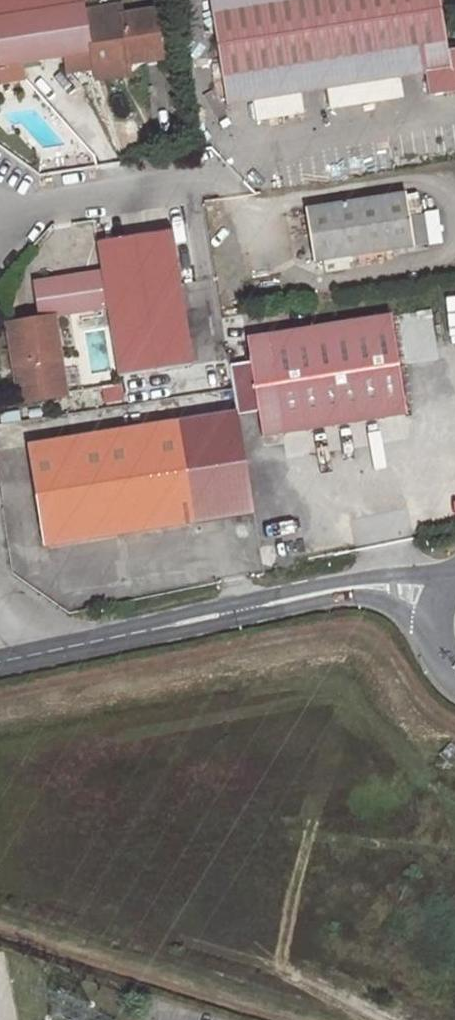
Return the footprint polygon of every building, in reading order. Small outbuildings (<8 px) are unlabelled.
[(83,20),(81,8),(80,0),(79,0),(35,6),(43,57),(56,55),(87,51),(90,68),(155,58),(149,9),(117,14),(83,20)] [(413,78),(417,101),(454,96),(454,55),(435,58),(427,0),(206,0),(220,105),(413,78)] [(116,2),(81,8),(83,20),(117,14),(116,2)] [(22,60),(43,57),(35,6),(0,11),(0,63),(22,60)] [(87,51),(56,55),(58,72),(90,68),(87,51)] [(24,77),(22,60),(0,63),(0,81),(24,77)] [(400,196),(301,212),(309,263),(407,249),(400,196)] [(101,311),(110,375),(184,364),(166,230),(92,241),(96,271),(27,281),(33,320),(3,324),(9,366),(18,365),(24,403),(60,397),(48,317),(101,311)] [(243,337),(256,438),(401,416),(386,317),(263,335),(243,337)] [(9,366),(15,404),(24,403),(18,365),(9,366)] [(244,514),(227,414),(170,424),(185,524),(244,514)] [(170,424),(22,449),(37,548),(185,524),(170,424)]
